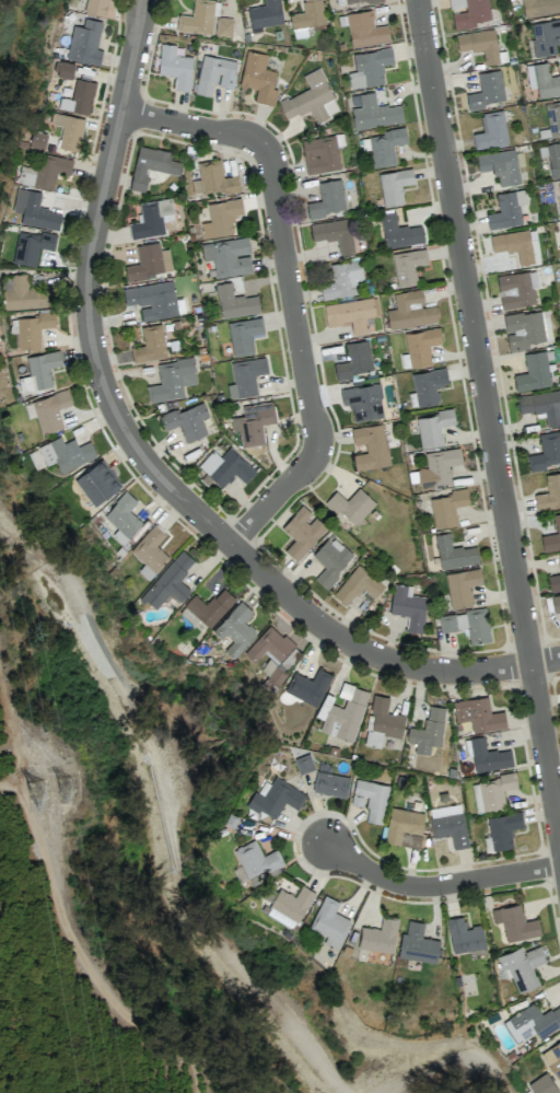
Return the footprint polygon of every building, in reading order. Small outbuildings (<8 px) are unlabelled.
[(84,12),(105,15),(107,0),(86,0),(84,12)] [(211,34),(214,0),(193,0),(192,16),(178,14),(177,30),(211,34)] [(283,24),(280,0),(264,0),(264,6),(248,7),(250,28),(283,24)] [(324,25),(322,0),(303,0),(304,12),(290,14),(291,28),(324,25)] [(488,0),(449,0),(451,11),(454,29),(476,26),(476,21),(490,19),(488,0)] [(511,4),(521,2),(523,18),(559,12),(559,0),(511,0),(511,4)] [(390,42),(388,25),(374,26),(372,10),(347,13),(350,47),(390,42)] [(234,19),(218,17),(215,34),(231,37),(234,19)] [(66,58),(99,65),(102,50),(96,49),(102,22),(84,18),(82,27),(73,25),(66,58)] [(559,35),(559,19),(529,24),(536,57),(559,53),(556,36),(559,35)] [(498,63),(494,29),(456,34),(458,52),(482,49),(484,65),(498,63)] [(193,57),(175,55),(176,45),(161,43),(158,75),(175,76),(173,90),(190,91),(193,57)] [(385,82),(382,65),(394,63),(391,47),(353,54),(356,71),(347,73),(350,89),(385,82)] [(274,106),(277,89),(273,89),(276,72),(264,70),(267,54),(246,50),(240,86),(257,89),(254,102),(274,106)] [(195,94),(213,97),(215,87),(232,89),(237,61),(202,55),(195,94)] [(71,79),(74,64),(55,60),(52,75),(71,79)] [(550,78),(547,62),(526,65),(529,86),(536,85),(538,98),(559,95),(559,76),(550,78)] [(302,75),(309,89),(278,102),(286,120),(309,109),(314,122),(339,111),(319,68),(302,75)] [(504,101),(500,70),(478,72),(480,92),(465,93),(467,110),(484,108),(483,103),(504,101)] [(95,82),(75,79),(72,99),(60,97),(58,109),(89,114),(95,82)] [(401,104),(377,108),(374,91),(359,94),(361,107),(351,109),(354,130),(403,122),(401,104)] [(545,104),(550,138),(559,136),(559,101),(545,104)] [(474,148),(507,145),(504,110),(480,113),(482,132),(472,133),(474,148)] [(58,147),(79,151),(85,119),(52,112),(50,124),(63,126),(58,147)] [(373,168),(396,164),(393,145),(408,143),(405,129),(359,136),(361,151),(370,150),(373,168)] [(29,147),(44,149),(47,133),(31,131),(29,147)] [(302,139),(306,173),(339,170),(336,136),(302,139)] [(546,145),(552,179),(559,177),(559,142),(546,145)] [(180,175),(182,162),(170,160),(171,151),(138,146),(130,189),(144,192),(148,170),(180,175)] [(476,154),(478,172),(496,170),(497,186),(520,183),(516,149),(476,154)] [(33,186),(52,190),(56,172),(70,175),(73,160),(40,152),(33,186)] [(238,175),(223,177),(220,159),(197,162),(199,179),(191,180),(194,196),(241,189),(238,175)] [(383,207),(404,203),(401,186),(414,183),(412,168),(378,174),(383,207)] [(345,212),(341,179),(318,182),(320,201),(306,203),(308,216),(345,212)] [(41,192),(16,188),(13,210),(21,212),(19,224),(59,230),(61,212),(39,209),(41,192)] [(496,194),(499,212),(486,214),(488,229),(522,224),(519,205),(527,203),(524,189),(496,194)] [(131,239),(165,234),(163,222),(174,220),(171,198),(137,203),(140,222),(129,224),(131,239)] [(212,236),(234,234),(232,215),(243,214),(242,199),(209,202),(212,236)] [(380,214),(385,248),(424,243),(421,224),(397,228),(395,211),(380,214)] [(310,224),(313,242),(337,238),(339,254),(354,252),(349,218),(310,224)] [(202,239),(213,237),(211,222),(200,224),(202,239)] [(35,265),(38,248),(54,250),(56,235),(17,229),(12,262),(35,265)] [(518,265),(533,264),(529,230),(490,234),(492,253),(517,250),(518,265)] [(215,278),(252,273),(249,255),(250,254),(248,237),(201,244),(203,262),(213,261),(215,278)] [(172,271),(169,248),(160,250),(159,242),(136,245),(139,264),(124,266),(127,282),(155,278),(155,273),(172,271)] [(428,264),(426,248),(392,254),(397,287),(417,283),(414,266),(428,264)] [(329,265),(333,282),(320,285),(323,300),(365,291),(359,259),(329,265)] [(497,275),(501,308),(535,305),(533,288),(538,287),(536,271),(497,275)] [(53,306),(52,288),(27,289),(26,273),(12,273),(12,290),(4,290),(4,308),(53,306)] [(123,288),(126,308),(140,305),(142,321),(177,315),(172,281),(123,288)] [(216,284),(220,318),(259,313),(257,295),(233,298),(231,282),(216,284)] [(390,330),(437,321),(434,303),(424,304),(421,289),(393,294),(395,308),(386,310),(390,330)] [(323,305),(326,326),(350,322),(352,335),(368,333),(365,318),(375,317),(372,298),(323,305)] [(504,315),(506,334),(507,334),(509,351),(529,349),(528,343),(552,340),(548,309),(504,315)] [(41,346),(40,327),(54,327),(54,314),(16,315),(17,347),(41,346)] [(232,356),(253,353),(251,334),(263,333),(262,318),(228,322),(232,356)] [(144,345),(130,347),(133,363),(167,357),(160,323),(140,327),(144,345)] [(403,333),(406,353),(399,354),(401,369),(431,365),(428,345),(441,343),(439,328),(403,333)] [(372,371),(369,340),(346,342),(348,362),(334,363),(335,380),(352,378),(352,373),(372,371)] [(27,355),(33,388),(52,385),(49,367),(62,364),(59,350),(27,355)] [(514,375),(515,390),(550,386),(546,351),(524,353),(526,373),(514,375)] [(257,394),(254,375),(268,373),(266,357),(231,362),(234,384),(227,385),(229,398),(257,394)] [(149,401),(184,397),(183,385),(196,383),(193,358),(156,363),(159,384),(147,385),(149,401)] [(411,373),(413,393),(408,394),(410,407),(439,403),(437,386),(448,385),(446,368),(411,373)] [(349,404),(351,421),(383,418),(380,384),(340,388),(342,405),(349,404)] [(63,426),(58,408),(72,404),(67,389),(24,402),(28,417),(35,415),(40,433),(63,426)] [(520,414),(544,411),(546,426),(559,425),(559,391),(517,395),(520,414)] [(207,434),(201,419),(208,417),(203,402),(178,412),(176,409),(160,415),(165,430),(179,425),(185,442),(207,434)] [(264,444),(262,424),(276,423),(273,402),(242,405),(243,416),(237,416),(241,447),(264,444)] [(437,415),(416,418),(420,448),(443,445),(440,426),(455,424),(453,408),(436,410),(437,415)] [(351,428),(353,445),(364,444),(365,453),(353,454),(355,470),(389,466),(384,424),(351,428)] [(527,455),(530,472),(555,468),(555,464),(559,463),(559,431),(539,434),(542,453),(527,455)] [(96,457),(90,441),(78,446),(74,438),(63,443),(60,436),(38,445),(46,464),(56,460),(61,472),(96,457)] [(220,457),(212,450),(197,466),(222,489),(235,474),(244,483),(255,472),(229,447),(220,457)] [(463,463),(459,447),(425,453),(427,467),(416,469),(420,489),(452,483),(449,466),(463,463)] [(74,480),(94,506),(121,485),(100,459),(74,480)] [(539,476),(544,509),(559,506),(559,472),(539,476)] [(335,490),(324,502),(352,528),(376,503),(359,487),(346,501),(335,490)] [(424,500),(426,514),(432,513),(434,528),(457,525),(454,507),(469,504),(466,488),(450,490),(451,496),(424,500)] [(111,533),(123,544),(142,523),(129,510),(137,501),(125,490),(103,514),(117,527),(111,533)] [(327,528),(302,505),(280,528),(294,540),(284,551),(296,561),(327,528)] [(552,515),(555,533),(541,536),(543,549),(559,547),(559,513),(552,515)] [(130,550),(155,572),(169,557),(155,545),(166,534),(153,523),(130,550)] [(478,564),(476,545),(452,549),(450,533),(435,535),(440,569),(478,564)] [(353,555),(329,535),(312,556),(325,566),(315,579),(326,588),(353,555)] [(169,593),(180,602),(190,590),(178,580),(194,561),(181,549),(141,596),(156,608),(169,593)] [(375,598),(385,585),(356,564),(333,596),(347,606),(360,588),(375,598)] [(482,584),(479,567),(444,574),(451,609),(472,605),(469,586),(482,584)] [(547,576),(550,591),(559,590),(559,574),(547,576)] [(405,631),(423,633),(428,597),(409,595),(410,586),(394,584),(390,614),(407,616),(405,631)] [(206,605),(194,594),(184,605),(208,628),(236,599),(223,587),(206,605)] [(554,614),(559,613),(559,594),(551,596),(554,614)] [(214,630),(229,644),(224,650),(233,658),(257,633),(244,621),(253,612),(240,600),(214,630)] [(490,642),(486,609),(439,614),(441,631),(467,628),(469,644),(490,642)] [(260,669),(275,682),(302,653),(270,624),(243,653),(254,663),(263,652),(270,658),(260,669)] [(285,693),(318,706),(330,674),(317,669),(312,680),(293,672),(285,693)] [(368,691),(342,683),(338,696),(346,699),(343,708),(328,704),(319,731),(352,742),(368,691)] [(404,715),(387,713),(389,697),(373,695),(370,715),(368,715),(363,746),(380,749),(382,735),(401,738),(404,715)] [(472,732),(506,727),(504,711),(490,713),(488,696),(452,702),(455,722),(470,720),(472,732)] [(441,746),(445,707),(428,705),(425,729),(408,727),(406,742),(415,743),(414,752),(430,754),(431,745),(441,746)] [(514,765),(510,748),(486,752),(483,736),(469,738),(475,772),(514,765)] [(311,763),(307,765),(304,756),(295,759),(299,773),(313,768),(311,763)] [(330,774),(332,765),(319,763),(313,791),(346,798),(350,778),(330,774)] [(306,792),(273,777),(264,795),(253,790),(246,804),(276,818),(283,802),(298,809),(306,792)] [(388,785),(355,779),(350,804),(366,807),(363,820),(381,824),(388,785)] [(425,813),(390,807),(384,842),(419,848),(425,813)] [(511,825),(522,823),(520,809),(486,814),(492,848),(512,844),(510,834),(512,833),(511,825)] [(468,847),(463,812),(429,816),(432,838),(451,835),(453,849),(468,847)] [(234,847),(248,877),(283,861),(277,848),(262,854),(255,838),(234,847)] [(314,892),(301,885),(295,896),(279,887),(265,912),(294,928),(314,892)] [(350,919),(334,913),(339,901),(323,894),(309,928),(324,934),(321,942),(338,949),(350,919)] [(500,906),(504,940),(539,936),(537,918),(523,920),(521,904),(500,906)] [(361,926),(357,947),(392,953),(398,918),(382,916),(380,929),(361,926)] [(465,927),(463,916),(447,918),(452,952),(485,948),(482,925),(465,927)] [(436,962),(439,940),(422,938),(424,922),(407,920),(406,933),(401,932),(398,958),(436,962)] [(517,993),(539,984),(532,966),(546,961),(539,945),(522,952),(520,947),(495,956),(501,970),(508,967),(517,993)] [(559,1026),(559,1003),(541,1015),(534,1002),(503,1021),(516,1043),(536,1032),(539,1038),(559,1026)] [(559,1077),(559,1040),(540,1053),(557,1079),(559,1077)] [(558,1091),(547,1072),(529,1082),(535,1092),(556,1092),(558,1091)]
